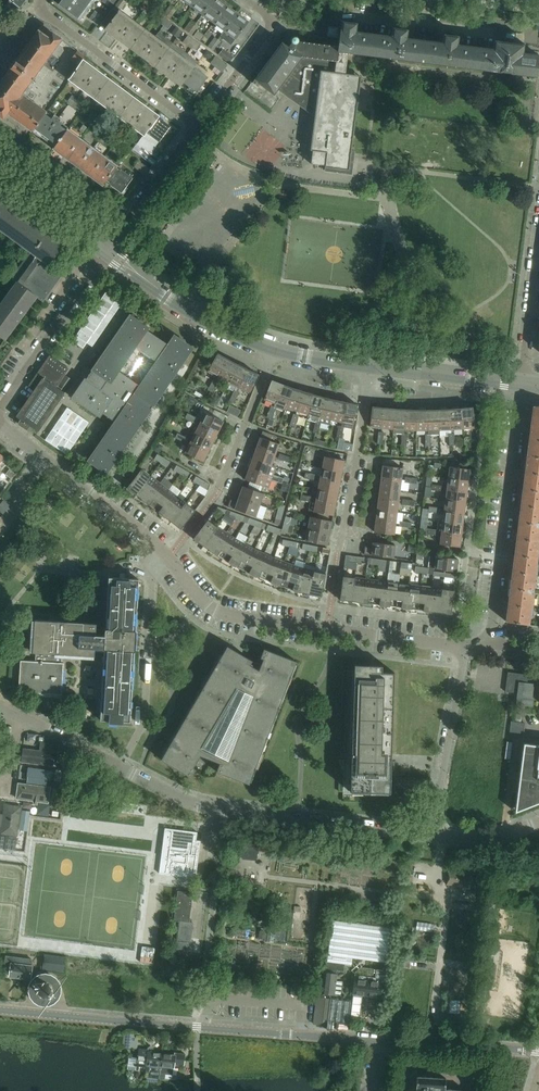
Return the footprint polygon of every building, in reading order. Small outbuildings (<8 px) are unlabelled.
[(10,1),(6,7),(15,14),(25,0),(9,0),(10,1)] [(87,12),(71,0),(64,0),(60,5),(81,20),(87,12)] [(87,12),(94,3),(90,0),(71,0),(87,12)] [(219,0),(196,0),(192,7),(214,23),(226,6),(219,0)] [(144,5),(140,2),(136,7),(140,10),(144,5)] [(150,9),(144,5),(140,10),(146,15),(150,9)] [(249,22),(226,6),(214,23),(236,39),(249,22)] [(170,8),(164,16),(166,18),(172,9),(170,8)] [(144,30),(120,12),(118,13),(113,9),(102,25),(107,29),(106,30),(131,48),(144,30)] [(172,9),(166,18),(169,20),(175,11),(172,9)] [(95,13),(93,16),(101,22),(103,19),(95,13)] [(101,22),(93,16),(90,19),(99,25),(101,22)] [(160,25),(165,29),(169,23),(165,20),(160,25)] [(324,45),(300,41),(299,40),(299,39),(299,38),(298,38),(297,37),(296,37),(295,37),(294,37),(293,37),(292,38),(291,39),(291,41),(291,42),(292,44),(289,48),(283,43),(282,43),(254,80),(252,83),(248,88),(247,90),(246,91),(245,91),(271,111),(280,99),(278,97),(281,93),(277,91),(278,90),(282,93),(286,96),(290,99),(294,102),(298,105),(302,108),(306,111),(311,114),(315,116),(313,133),(311,151),(313,151),(311,164),(325,166),(325,168),(349,171),(351,153),(352,151),(357,110),(361,76),(345,75),(346,69),(347,62),(348,57),(349,54),(393,59),(396,60),(502,73),(509,74),(510,74),(510,75),(523,76),(536,78),(537,73),(538,73),(538,67),(538,65),(538,56),(538,55),(537,55),(534,54),(523,53),(524,51),(524,50),(524,45),(514,44),(514,41),(515,41),(516,33),(505,32),(504,40),(505,40),(504,43),(495,41),(494,41),(493,49),(458,45),(459,36),(443,34),(442,43),(437,42),(429,41),(421,40),(412,39),(407,39),(408,30),(393,28),(392,37),(357,32),(358,24),(342,22),(341,30),(338,30),(339,28),(328,27),(328,29),(327,35),(327,36),(327,37),(334,38),(333,46),(324,45)] [(170,33),(174,27),(169,23),(165,29),(163,31),(167,34),(169,31),(170,33)] [(191,23),(185,32),(188,34),(194,26),(191,23)] [(14,63),(10,68),(10,69),(8,72),(0,83),(0,116),(3,118),(6,114),(32,132),(32,131),(45,114),(20,95),(60,39),(42,26),(37,32),(14,63)] [(194,26),(188,34),(191,36),(197,28),(194,26)] [(169,49),(145,30),(144,30),(131,48),(156,67),(169,49)] [(184,43),(189,47),(193,41),(188,37),(184,43)] [(213,40),(207,48),(210,50),(216,42),(213,40)] [(205,49),(199,45),(193,41),(189,47),(197,53),(198,51),(202,54),(205,49)] [(216,42),(210,50),(213,52),(219,44),(216,42)] [(194,67),(184,59),(187,55),(182,51),(178,55),(169,49),(156,67),(181,85),(183,82),(194,67)] [(223,50),(219,55),(229,63),(234,57),(223,50)] [(86,58),(77,52),(71,60),(80,67),(83,62),(86,58)] [(227,66),(216,58),(211,64),(222,72),(227,66)] [(83,62),(80,67),(70,80),(95,98),(108,80),(83,62)] [(196,64),(194,67),(183,82),(197,92),(207,78),(202,74),(205,70),(196,64)] [(133,98),(108,80),(95,98),(119,116),(133,98)] [(70,96),(66,101),(71,105),(75,100),(70,96)] [(158,117),(133,98),(119,116),(144,135),(147,132),(157,118),(158,117)] [(80,103),(75,100),(71,105),(77,109),(80,103)] [(70,105),(63,114),(71,120),(77,111),(70,105)] [(69,128),(46,112),(45,114),(32,131),(54,148),(67,130),(69,128)] [(97,123),(100,118),(95,114),(92,112),(88,117),(97,123)] [(100,118),(97,123),(102,126),(105,122),(100,118)] [(170,128),(157,118),(147,132),(160,142),(170,128)] [(92,149),(69,131),(67,130),(54,148),(54,149),(78,167),(92,149)] [(120,132),(116,137),(121,141),(125,136),(120,132)] [(130,139),(125,136),(121,141),(126,144),(130,139)] [(158,159),(147,150),(138,144),(134,150),(142,156),(153,165),(158,159)] [(117,167),(93,149),(92,149),(78,167),(103,185),(106,181),(116,167),(117,167)] [(134,167),(146,176),(150,169),(139,161),(134,167)] [(120,170),(116,167),(106,181),(110,183),(109,184),(122,193),(133,178),(120,169),(120,170)] [(37,297),(42,301),(61,274),(49,265),(63,247),(0,201),(0,230),(32,254),(13,280),(17,283),(0,306),(0,338),(1,337),(5,340),(37,297)] [(106,292),(72,341),(83,349),(87,343),(92,347),(122,304),(106,292)] [(147,330),(148,328),(130,316),(93,370),(91,372),(88,370),(84,376),(87,378),(86,380),(85,380),(73,398),(100,416),(102,413),(115,422),(88,461),(107,473),(193,348),(174,336),(168,345),(147,330)] [(208,372),(218,377),(228,360),(218,354),(208,372)] [(21,420),(19,424),(27,430),(30,426),(38,432),(65,393),(56,387),(69,369),(50,356),(29,386),(35,390),(17,417),(21,420)] [(238,365),(228,360),(218,377),(228,383),(238,365)] [(248,370),(238,365),(228,383),(239,388),(248,370)] [(258,375),(248,370),(239,388),(249,393),(258,375)] [(72,380),(66,376),(58,388),(64,392),(72,380)] [(265,400),(276,404),(283,385),(272,381),(265,400)] [(283,385),(276,404),(274,408),(277,408),(277,409),(283,411),(285,410),(286,408),(293,388),(283,385)] [(303,392),(293,388),(286,408),(297,411),(303,392)] [(309,415),(314,395),(303,392),(297,411),(309,415)] [(319,421),(325,398),(314,395),(309,415),(307,420),(316,422),(316,421),(319,421)] [(336,401),(325,398),(319,421),(321,422),(321,423),(330,425),(331,420),(336,401)] [(342,423),(346,403),(336,401),(331,420),(342,423)] [(354,425),(358,405),(346,403),(342,423),(342,427),(344,427),(345,423),(354,425)] [(228,411),(239,415),(241,409),(231,405),(228,411)] [(370,427),(382,429),(384,408),(372,407),(370,427)] [(68,408),(45,440),(67,455),(89,423),(68,408)] [(395,409),(384,408),(382,429),(393,430),(395,409)] [(473,408),(461,409),(463,429),(475,428),(473,408)] [(406,410),(395,409),(393,430),(393,434),(402,434),(405,434),(405,430),(406,410)] [(463,429),(461,409),(450,410),(451,430),(452,434),(454,434),(454,430),(463,429)] [(417,410),(406,410),(405,430),(417,431),(417,410)] [(428,411),(417,410),(417,431),(428,431),(428,411)] [(439,410),(428,411),(428,431),(428,435),(431,435),(440,435),(440,431),(439,410)] [(451,430),(450,410),(439,410),(440,431),(449,430),(449,434),(452,434),(451,430)] [(206,413),(201,423),(218,432),(224,422),(206,413)] [(218,432),(201,423),(196,433),(213,442),(218,432)] [(532,423),(527,456),(538,457),(538,424),(532,423)] [(213,442),(196,433),(191,443),(208,452),(213,442)] [(261,438),(257,449),(275,455),(279,444),(261,438)] [(208,452),(191,443),(186,453),(203,462),(208,452)] [(257,449),(253,459),(272,466),(275,455),(257,449)] [(342,472),(344,461),(346,454),(337,453),(336,459),(325,457),(323,468),(342,472)] [(164,458),(158,455),(155,460),(161,463),(164,458)] [(527,456),(523,489),(538,491),(538,457),(527,456)] [(171,462),(164,458),(161,463),(168,467),(171,462)] [(253,459),(249,469),(283,481),(284,479),(274,475),(276,467),(272,466),(253,459)] [(183,469),(177,466),(174,471),(181,474),(183,469)] [(383,466),(382,477),(401,480),(403,468),(383,466)] [(450,467),(449,479),(468,481),(470,470),(450,467)] [(342,472),(323,468),(321,479),(340,483),(342,472)] [(190,473),(183,469),(181,474),(187,478),(190,473)] [(249,469),(245,480),(269,488),(272,480),(282,484),(283,481),(249,469)] [(10,470),(6,475),(11,479),(15,474),(10,470)] [(142,470),(127,489),(136,496),(151,476),(142,470)] [(151,476),(136,496),(145,502),(160,483),(151,476)] [(203,481),(196,477),(193,482),(201,486),(203,481)] [(401,480),(382,477),(380,488),(400,491),(401,480)] [(340,483),(321,479),(318,490),(338,494),(340,483)] [(468,481),(449,479),(447,489),(467,492),(468,481)] [(211,485),(203,481),(201,486),(208,490),(211,485)] [(160,483),(145,502),(154,509),(169,490),(160,483)] [(243,486),(239,498),(260,506),(264,494),(243,486)] [(400,491),(380,488),(379,499),(399,502),(400,491)] [(467,492),(447,489),(446,500),(465,503),(467,492)] [(523,489),(519,522),(538,524),(538,491),(523,489)] [(169,490),(154,509),(163,516),(178,497),(169,490)] [(338,494),(318,490),(316,501),(336,505),(338,494)] [(336,505),(316,501),(312,500),(313,497),(307,496),(306,501),(310,502),(309,511),(333,516),(336,505)] [(178,497),(163,516),(172,523),(187,504),(178,497)] [(231,500),(228,507),(256,517),(260,506),(239,498),(237,502),(231,500)] [(399,502),(379,499),(378,510),(397,513),(399,502)] [(465,503),(446,500),(444,511),(464,514),(465,503)] [(0,506),(0,512),(4,515),(11,506),(4,501),(0,506)] [(187,504),(172,523),(181,530),(185,525),(196,511),(187,504)] [(397,513),(378,510),(376,521),(396,524),(397,513)] [(464,514),(444,511),(443,522),(463,525),(464,514)] [(310,517),(308,529),(330,534),(332,522),(310,517)] [(197,534),(193,539),(198,543),(203,547),(217,527),(208,520),(197,534)] [(396,524),(376,521),(375,533),(394,535),(396,524)] [(463,525),(443,522),(438,522),(437,530),(438,530),(438,533),(442,533),(461,536),(463,525)] [(519,522),(515,555),(538,558),(538,551),(538,524),(519,522)] [(217,527),(203,547),(208,550),(213,553),(226,533),(217,527)] [(330,534),(308,529),(306,541),(327,546),(330,534)] [(226,533),(213,553),(218,556),(223,559),(235,539),(226,533)] [(461,536),(442,533),(440,545),(460,547),(461,536)] [(235,539),(223,559),(228,562),(233,565),(245,544),(235,539)] [(365,547),(364,555),(394,558),(395,546),(373,543),(373,548),(365,547)] [(245,544),(233,565),(243,570),(254,549),(245,544)] [(254,549),(243,570),(249,573),(254,576),(264,554),(254,549)] [(264,554),(254,576),(259,578),(265,580),(274,558),(264,554)] [(538,558),(515,555),(511,588),(533,591),(534,584),(535,584),(538,565),(537,565),(538,558)] [(458,559),(430,556),(429,568),(435,569),(457,572),(458,559)] [(274,558),(265,580),(270,583),(276,585),(284,562),(274,558)] [(284,562),(276,585),(281,586),(287,588),(294,566),(284,562)] [(304,569),(294,566),(287,588),(292,590),(298,592),(304,569)] [(315,572),(304,569),(298,592),(303,593),(309,595),(315,572)] [(326,574),(315,572),(309,595),(315,596),(321,598),(322,592),(326,574)] [(354,578),(343,576),(341,594),(340,600),(351,602),(354,578)] [(135,651),(135,649),(135,645),(137,645),(138,638),(136,638),(136,632),(136,631),(139,580),(109,577),(106,629),(106,630),(96,629),(97,624),(35,620),(33,653),(36,653),(36,662),(21,661),(19,692),(62,695),(64,663),(62,663),(63,655),(95,656),(95,652),(105,652),(104,656),(107,656),(104,712),(101,711),(101,720),(109,721),(109,723),(123,724),(124,721),(130,722),(131,714),(128,713),(132,651),(135,651)] [(365,579),(354,578),(351,602),(362,603),(365,579)] [(376,581),(365,579),(362,603),(373,605),(376,581)] [(388,582),(376,581),(373,605),(384,606),(388,582)] [(399,584),(388,582),(384,606),(396,607),(399,584)] [(410,585),(399,584),(396,607),(407,609),(410,585)] [(421,586),(410,585),(407,609),(418,610),(421,586)] [(432,588),(421,586),(418,610),(429,612),(432,588)] [(98,589),(87,588),(86,612),(97,613),(98,589)] [(443,589),(432,588),(429,612),(440,613),(443,589)] [(533,591),(511,588),(506,622),(529,625),(530,620),(529,620),(530,617),(531,617),(533,598),(532,598),(533,591)] [(454,591),(443,589),(440,613),(451,615),(452,609),(454,591)] [(210,685),(206,691),(203,697),(199,695),(190,711),(193,713),(186,725),(183,723),(173,739),(177,741),(170,753),(166,751),(161,760),(191,778),(196,769),(193,768),(200,756),(220,763),(217,772),(249,784),(253,775),(249,774),(252,767),(254,761),(258,762),(265,745),(261,743),(266,730),(270,732),(276,714),(273,713),(278,700),(281,701),(288,684),(284,682),(289,669),(293,671),(297,662),(267,650),(264,649),(261,658),(264,659),(259,671),(250,665),(253,661),(228,646),(223,655),(226,657),(219,669),(216,667),(206,683),(210,685)] [(373,665),(355,665),(354,673),(358,673),(355,753),(352,753),(350,792),(352,792),(352,788),(364,789),(363,792),(377,793),(377,789),(389,790),(389,793),(390,793),(391,785),(391,769),(394,673),(382,672),(382,666),(373,665)] [(529,675),(513,673),(508,672),(506,692),(517,694),(516,705),(532,707),(534,695),(533,695),(534,684),(526,683),(527,679),(528,679),(529,675)] [(523,737),(525,723),(521,723),(522,715),(516,714),(515,722),(511,722),(510,735),(523,737)] [(538,804),(538,746),(524,744),(515,813),(538,804)] [(22,749),(20,766),(52,769),(54,752),(22,749)] [(63,766),(65,753),(59,752),(57,763),(57,765),(63,766)] [(18,784),(51,788),(52,769),(20,766),(18,784)] [(61,780),(63,771),(56,770),(55,781),(54,788),(52,799),(59,800),(60,789),(67,790),(68,781),(61,780)] [(16,801),(48,805),(51,788),(18,784),(16,801)] [(21,809),(22,805),(4,803),(3,815),(0,814),(0,836),(7,837),(17,838),(21,809)] [(165,828),(159,874),(195,878),(196,878),(201,841),(197,841),(198,833),(197,832),(165,828)] [(7,837),(6,843),(17,845),(17,838),(7,837)] [(257,861),(259,845),(244,843),(242,859),(257,861)] [(249,869),(248,879),(259,881),(261,870),(249,869)] [(486,878),(484,890),(499,891),(501,879),(486,878)] [(189,922),(193,894),(179,892),(175,920),(180,921),(178,940),(191,942),(193,923),(189,922)] [(333,920),(326,969),(344,971),(345,964),(351,965),(352,959),(391,963),(395,929),(333,920)] [(44,955),(44,969),(65,970),(66,956),(44,955)] [(31,979),(33,959),(7,956),(6,963),(12,964),(10,977),(31,979)] [(374,982),(375,970),(361,968),(356,973),(353,994),(380,997),(381,983),(374,982)] [(430,987),(431,970),(422,969),(421,987),(430,987)] [(334,995),(337,973),(324,972),(321,993),(334,995)] [(49,980),(47,979),(46,979),(45,979),(44,980),(42,980),(41,980),(40,981),(39,982),(38,982),(37,983),(37,984),(36,985),(36,986),(35,988),(35,989),(35,990),(35,991),(35,993),(36,994),(36,995),(37,996),(38,997),(39,998),(40,999),(41,999),(42,1000),(43,1000),(44,1000),(46,1000),(48,1000),(50,1000),(51,999),(53,998),(54,996),(55,995),(56,993),(56,991),(56,990),(56,988),(56,986),(55,984),(54,983),(52,982),(51,981),(49,980)] [(328,1022),(330,1000),(317,998),(313,1024),(318,1025),(324,1022),(328,1022)] [(348,1026),(352,1001),(332,998),(328,1028),(333,1029),(334,1024),(348,1026)] [(138,1049),(139,1033),(124,1032),(122,1047),(138,1049)] [(161,1066),(162,1054),(153,1053),(153,1050),(149,1049),(149,1050),(139,1049),(138,1060),(147,1061),(147,1065),(146,1072),(149,1072),(148,1078),(159,1080),(159,1079),(161,1066)] [(174,1068),(175,1064),(184,1065),(185,1054),(175,1053),(175,1055),(162,1054),(161,1066),(159,1079),(165,1080),(165,1074),(173,1075),(174,1068)] [(466,1090),(446,1089),(446,1079),(417,1077),(416,1090),(466,1090)]
